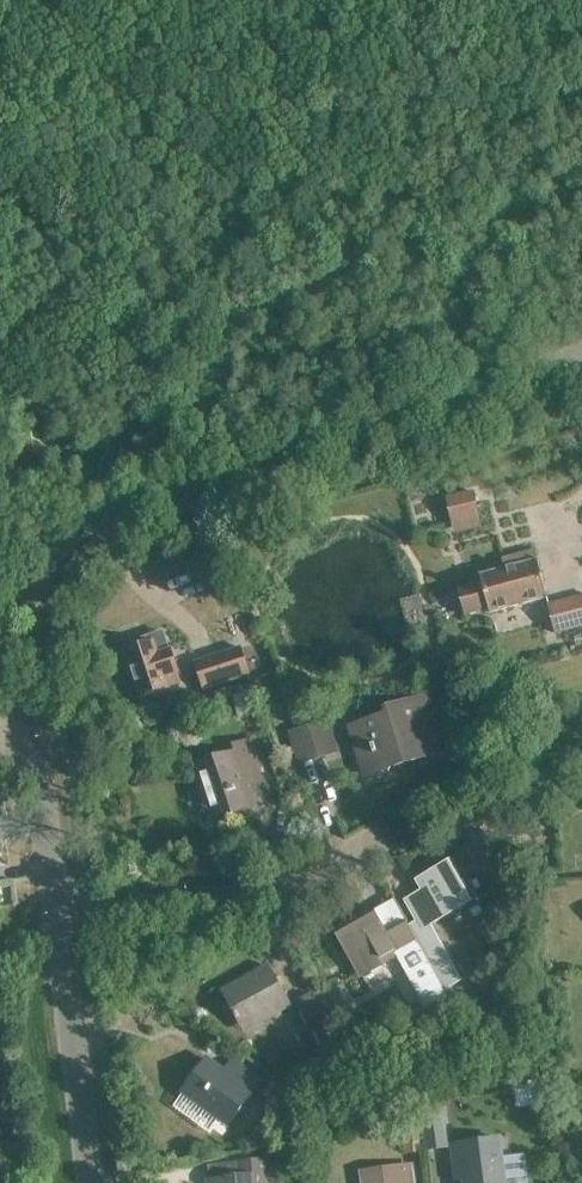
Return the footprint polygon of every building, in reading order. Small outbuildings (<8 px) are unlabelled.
[(453,523),(480,517),(474,493),(448,499),(453,523)] [(490,613),(546,599),(537,559),(478,574),(480,580),(454,587),(462,616),(488,609),(490,613)] [(547,605),(554,634),(581,627),(581,596),(547,605)] [(144,646),(126,652),(141,698),(168,688),(164,677),(177,673),(170,650),(168,651),(162,633),(142,639),(144,646)] [(240,648),(194,663),(203,691),(249,676),(240,648)] [(367,775),(442,752),(426,699),(388,710),(390,717),(352,729),(367,775)] [(304,760),(336,751),(328,724),(296,732),(304,760)] [(242,780),(259,775),(247,739),(228,746),(231,755),(194,767),(211,821),(251,808),(242,780)] [(422,930),(477,899),(455,861),(421,880),(428,893),(408,904),(422,930)] [(403,970),(417,962),(396,926),(384,933),(369,907),(332,928),(355,970),(391,949),(403,970)] [(264,1022),(291,1006),(268,966),(223,991),(243,1025),(260,1016),(264,1022)] [(314,1034),(327,1026),(310,995),(296,1003),(314,1034)] [(228,1127),(261,1082),(232,1061),(224,1072),(208,1060),(183,1094),(228,1127)] [(427,1149),(446,1147),(441,1113),(423,1116),(427,1149)] [(417,1114),(402,1116),(407,1152),(422,1150),(417,1114)] [(464,1182),(504,1182),(499,1139),(452,1145),(456,1182),(464,1182)] [(265,1159),(238,1163),(240,1177),(207,1181),(207,1182),(268,1182),(265,1159)] [(412,1166),(362,1172),(363,1182),(414,1182),(412,1166)]
